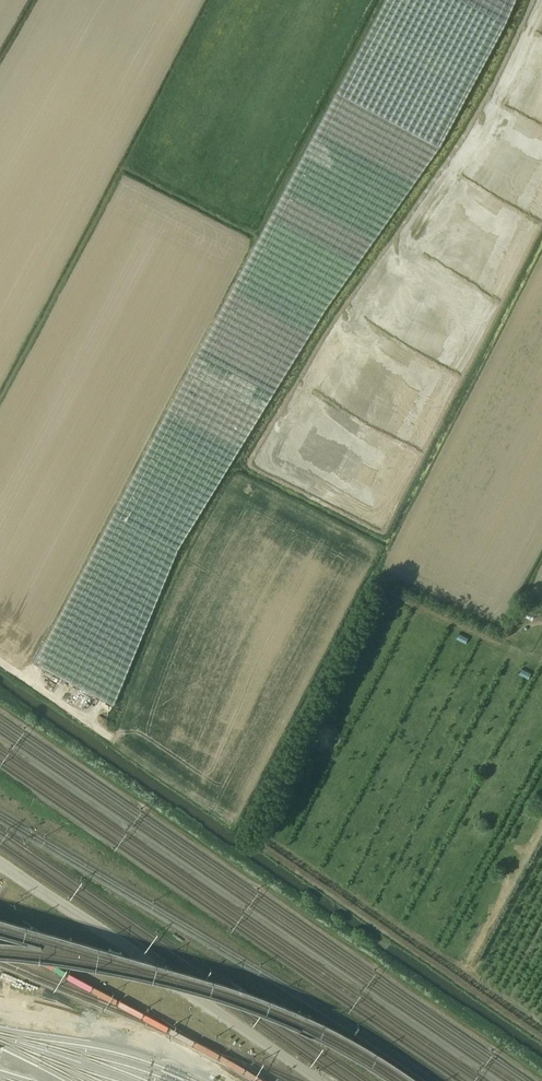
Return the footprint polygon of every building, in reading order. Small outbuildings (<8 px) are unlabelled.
[(33,663),(72,684),(113,705),(156,601),(178,549),(230,464),(262,412),(288,369),(325,310),(382,229),(439,148),(510,0),(385,0),(336,93),(273,211),(234,285),(174,397),(122,496),(33,663)] [(156,147),(148,160),(152,163),(160,149),(156,147)] [(522,606),(519,614),(532,621),(536,612),(522,606)]
